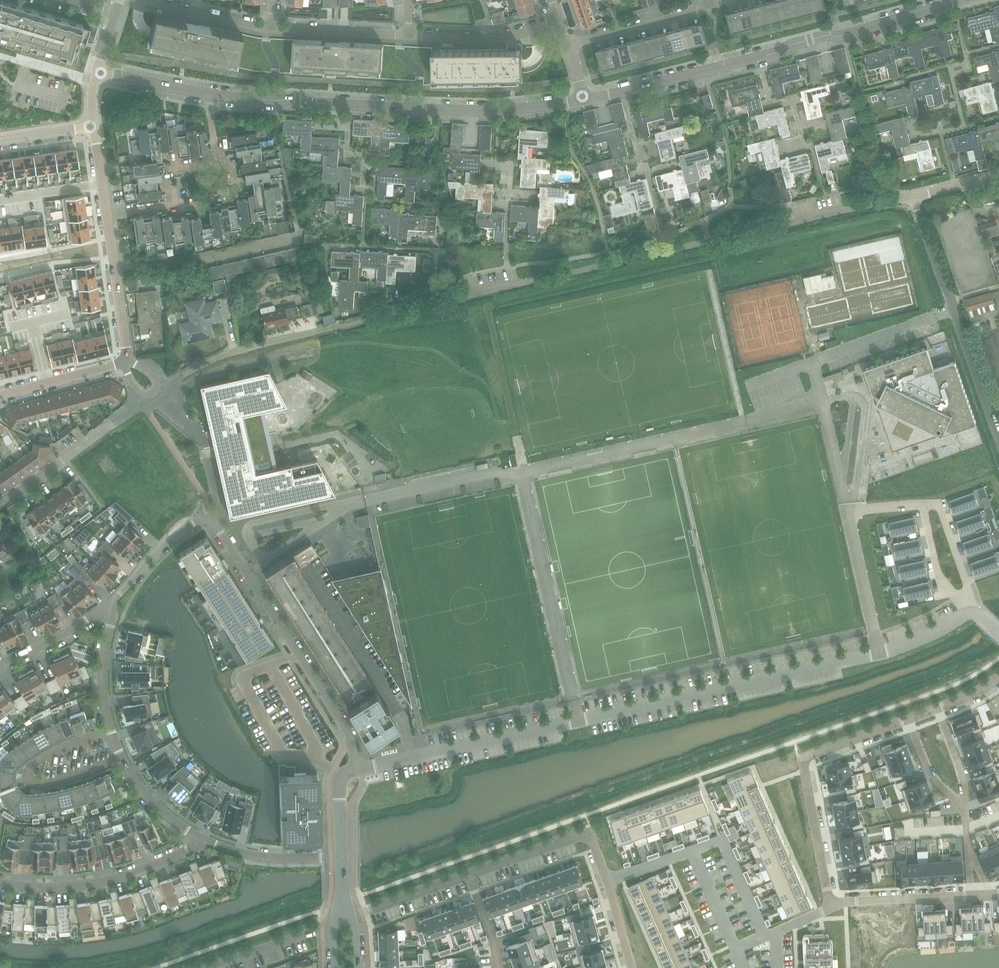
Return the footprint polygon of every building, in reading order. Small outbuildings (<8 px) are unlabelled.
[(73,60),(79,40),(85,42),(89,26),(1,0),(0,0),(0,38),(73,60)] [(576,8),(579,18),(593,13),(599,11),(597,5),(613,0),(600,0),(576,8)] [(779,0),(774,0),(768,2),(773,21),(784,18),(779,0)] [(790,0),(779,0),(784,18),(794,16),(790,0)] [(801,0),(790,0),(794,16),(805,13),(801,0)] [(812,0),(801,0),(805,13),(815,10),(812,0)] [(824,0),(812,0),(815,10),(826,7),(824,0)] [(535,13),(532,1),(517,6),(519,11),(512,13),(513,15),(506,17),(504,10),(496,12),(491,15),(494,24),(510,21),(535,13)] [(773,21),(768,2),(758,4),(763,24),(773,21)] [(763,24),(758,4),(747,7),(752,26),(763,24)] [(618,16),(615,6),(607,9),(610,19),(618,16)] [(752,26),(747,7),(737,10),(742,29),(752,26)] [(742,29),(737,10),(726,13),(731,32),(742,29)] [(995,11),(968,18),(971,33),(990,28),(993,41),(998,39),(998,25),(998,22),(995,11)] [(596,20),(593,13),(579,18),(583,28),(603,21),(602,18),(596,20)] [(154,15),(151,26),(148,41),(182,48),(183,43),(192,45),(191,50),(236,59),(242,34),(214,28),(213,31),(209,30),(210,27),(199,25),(198,28),(188,25),(181,24),(182,21),(154,15)] [(707,42),(702,23),(691,26),(696,45),(707,42)] [(696,45),(691,26),(681,28),(686,48),(696,45)] [(947,34),(945,26),(917,33),(918,37),(921,48),(922,48),(934,45),(938,57),(952,54),(948,39),(953,38),(952,33),(947,34)] [(686,48),(681,28),(670,31),(675,50),(686,48)] [(675,50),(670,31),(660,34),(665,53),(675,50)] [(974,32),(977,45),(983,43),(980,31),(974,32)] [(665,53),(660,34),(649,36),(654,56),(665,53)] [(654,56),(649,36),(639,39),(644,58),(654,56)] [(921,48),(918,37),(891,44),(892,48),(893,48),(895,58),(913,54),(916,67),(926,65),(922,48),(921,48)] [(644,58),(639,39),(628,42),(633,61),(644,58)] [(294,40),(292,65),(382,70),(384,45),(340,42),(340,45),(322,44),(322,41),(294,40)] [(633,61),(628,42),(618,44),(623,64),(633,61)] [(440,51),(432,51),(433,78),(433,77),(444,77),(444,80),(449,80),(449,77),(459,77),(459,79),(458,79),(458,80),(464,80),(464,77),(474,76),(474,79),(473,79),(473,80),(479,80),(479,76),(488,76),(488,79),(488,80),(494,79),(493,76),(503,76),(503,78),(503,79),(508,79),(508,76),(517,76),(517,72),(517,63),(521,62),(521,59),(522,59),(522,53),(522,50),(522,47),(522,43),(517,43),(517,44),(518,50),(518,53),(507,53),(507,50),(506,50),(440,51)] [(623,64),(618,44),(608,47),(613,66),(623,64)] [(613,66),(608,47),(596,50),(601,69),(613,66)] [(847,54),(845,47),(833,50),(835,57),(847,54)] [(893,48),(892,48),(865,55),(869,70),(887,65),(890,78),(899,75),(895,58),(893,48)] [(974,57),(976,67),(989,63),(994,82),(998,80),(998,51),(974,57)] [(819,60),(818,54),(806,57),(808,64),(819,60)] [(848,59),(847,54),(835,57),(836,62),(848,59)] [(850,65),(848,59),(836,62),(838,68),(850,65)] [(821,67),(819,60),(808,64),(809,70),(821,67)] [(801,78),(797,63),(770,70),(777,98),(786,95),(783,82),(801,78)] [(851,71),(850,65),(838,68),(839,74),(851,71)] [(822,72),(821,67),(809,70),(811,75),(822,72)] [(824,78),(822,72),(811,75),(812,81),(824,78)] [(938,75),(910,82),(911,86),(912,86),(914,97),(932,92),(935,105),(945,103),(938,75)] [(998,110),(991,82),(963,89),(966,98),(979,95),(983,113),(998,110)] [(829,84),(801,91),(808,118),(823,115),(818,96),(831,93),(829,84)] [(729,92),(733,106),(747,103),(750,116),(756,114),(764,112),(757,85),(729,92)] [(912,86),(911,86),(884,93),(888,108),(906,103),(909,116),(919,114),(914,97),(912,86)] [(713,106),(709,93),(703,96),(707,108),(713,106)] [(607,102),(595,104),(598,121),(610,119),(607,102)] [(623,107),(622,102),(610,105),(612,110),(623,107)] [(663,109),(662,102),(634,109),(641,137),(651,135),(647,122),(665,117),(666,121),(674,119),(671,107),(663,109)] [(855,116),(853,106),(825,113),(832,141),(833,141),(843,138),(847,137),(842,119),(855,116)] [(625,113),(623,107),(612,110),(613,116),(625,113)] [(790,134),(783,107),(764,112),(756,114),(759,128),(778,124),(781,137),(785,136),(790,134)] [(596,114),(595,109),(583,112),(584,117),(596,114)] [(626,119),(625,113),(613,116),(615,122),(618,122),(626,119)] [(598,120),(596,114),(584,117),(586,123),(598,120)] [(911,144),(904,117),(876,124),(879,133),(891,130),(896,148),(901,147),(911,144)] [(283,134),(302,135),(301,149),(310,149),(311,149),(312,137),(313,121),(284,119),(283,134)] [(383,121),(354,119),(353,134),(372,136),(371,149),(380,149),(381,149),(382,125),(383,121)] [(599,126),(598,120),(586,123),(588,129),(599,126)] [(466,140),(474,140),(474,122),(466,123),(466,140)] [(609,140),(613,158),(624,155),(628,154),(621,127),(619,127),(618,122),(615,122),(599,126),(588,129),(593,134),(596,143),(609,140)] [(978,130),(979,130),(982,143),(998,139),(998,123),(978,128),(978,130)] [(156,125),(156,128),(157,127),(160,150),(166,149),(166,153),(169,153),(169,154),(170,153),(166,126),(166,124),(156,125)] [(176,125),(166,126),(170,153),(174,153),(174,151),(179,150),(177,132),(176,125)] [(410,127),(382,125),(381,149),(380,149),(380,153),(390,154),(390,153),(395,153),(395,141),(409,142),(410,127)] [(147,126),(137,128),(141,153),(150,151),(147,129),(148,129),(147,126)] [(682,126),(655,133),(662,161),(677,157),(672,138),(685,135),(682,126)] [(156,128),(148,129),(147,129),(150,151),(151,154),(157,153),(156,152),(161,152),(160,150),(157,127),(156,128)] [(196,129),(186,131),(190,156),(195,155),(196,159),(198,158),(199,159),(200,159),(196,132),(196,129)] [(548,131),(520,129),(518,158),(522,158),(528,158),(529,145),(548,146),(548,131)] [(206,130),(196,132),(200,159),(204,159),(203,156),(209,155),(206,130)] [(979,130),(978,130),(945,139),(949,153),(973,147),(979,170),(988,167),(982,143),(979,130)] [(190,156),(186,131),(177,132),(179,150),(180,156),(184,156),(190,156)] [(256,132),(231,136),(232,142),(230,142),(230,146),(257,141),(256,132)] [(340,138),(312,137),(311,149),(310,149),(310,152),(329,153),(328,166),(338,166),(340,138)] [(780,160),(775,138),(747,145),(750,154),(756,153),(758,161),(760,163),(765,162),(767,169),(781,166),(780,160)] [(845,145),(843,138),(833,141),(832,141),(815,145),(822,173),(826,172),(829,183),(835,182),(832,170),(831,170),(830,164),(848,160),(846,153),(846,149),(848,149),(847,144),(845,145)] [(935,167),(928,139),(911,144),(901,147),(903,156),(916,152),(921,171),(935,167)] [(260,141),(257,141),(230,146),(230,147),(231,147),(232,150),(236,149),(236,154),(261,150),(260,141)] [(707,148),(679,156),(681,161),(682,165),(683,169),(686,183),(687,183),(689,193),(699,191),(700,190),(697,180),(701,179),(696,161),(709,158),(707,148)] [(77,149),(65,150),(68,169),(79,167),(77,149)] [(65,150),(55,152),(57,170),(68,169),(65,150)] [(263,150),(261,150),(236,154),(237,156),(239,156),(240,163),(265,160),(263,150)] [(55,152),(44,153),(47,172),(57,170),(55,152)] [(132,164),(133,174),(136,173),(163,169),(163,168),(162,168),(162,165),(157,166),(157,160),(162,159),(161,152),(156,152),(157,153),(151,154),(152,161),(132,164)] [(986,155),(989,162),(997,159),(995,152),(986,155)] [(44,153),(33,155),(36,173),(47,172),(44,153)] [(481,155),(453,153),(452,168),(471,169),(470,182),(479,183),(481,155)] [(811,167),(808,153),(780,160),(781,166),(785,181),(780,182),(782,189),(777,190),(780,203),(788,201),(792,200),(790,190),(788,191),(787,187),(796,185),(793,172),(811,167)] [(33,155),(23,157),(25,175),(36,173),(33,155)] [(624,155),(613,158),(596,162),(599,171),(612,168),(616,186),(619,186),(619,185),(631,182),(624,155)] [(23,157),(12,158),(15,176),(25,175),(23,157)] [(12,158),(1,160),(4,178),(15,176),(12,158)] [(551,159),(528,158),(522,158),(521,186),(536,187),(537,168),(550,169),(551,159)] [(266,169),(265,160),(240,163),(241,169),(238,170),(239,173),(266,169)] [(341,185),(341,195),(350,196),(352,167),(338,166),(328,166),(323,165),(323,184),(341,185)] [(379,166),(379,172),(381,172),(381,175),(379,175),(377,195),(378,195),(377,199),(385,199),(385,195),(387,195),(388,182),(406,183),(407,172),(408,168),(379,166)] [(164,173),(163,169),(136,173),(137,182),(162,179),(161,174),(164,173)] [(252,181),(254,190),(257,189),(257,188),(263,187),(262,180),(270,179),(268,169),(266,169),(239,173),(239,175),(240,175),(240,177),(244,177),(245,182),(252,181)] [(683,169),(655,176),(659,191),(673,187),(676,200),(690,196),(689,193),(687,183),(686,183),(683,169)] [(407,172),(406,183),(405,201),(415,201),(416,188),(434,189),(435,174),(407,172)] [(647,178),(631,182),(619,185),(619,186),(621,194),(634,191),(639,210),(654,206),(647,178)] [(162,180),(162,179),(137,182),(134,183),(136,193),(161,189),(160,180),(162,180)] [(464,199),(464,197),(483,198),(482,211),(492,212),(493,184),(479,183),(470,182),(449,181),(449,187),(456,187),(456,198),(464,199)] [(276,211),(272,186),(263,187),(267,212),(276,211)] [(267,212),(263,187),(257,188),(257,189),(254,190),(254,193),(257,213),(267,212)] [(569,188),(540,187),(539,207),(540,207),(539,226),(547,227),(547,222),(554,223),(555,197),(568,198),(568,204),(572,204),(574,202),(575,193),(569,193),(569,188)] [(162,195),(161,189),(136,193),(137,202),(158,199),(158,202),(165,201),(164,194),(162,195)] [(975,196),(977,203),(985,201),(986,204),(992,202),(998,199),(998,198),(998,190),(975,196)] [(689,193),(690,196),(692,204),(702,201),(699,191),(689,193)] [(248,220),(245,192),(243,193),(243,194),(241,194),(241,198),(235,199),(236,204),(239,224),(249,222),(248,220)] [(248,192),(245,192),(248,220),(258,218),(257,213),(254,193),(249,194),(248,192)] [(327,200),(326,213),(335,214),(335,209),(354,210),(353,224),(362,224),(364,196),(350,196),(341,195),(336,194),(335,201),(327,200)] [(83,195),(65,198),(67,209),(85,207),(83,195)] [(5,215),(11,216),(14,208),(20,209),(21,205),(9,202),(5,215)] [(222,234),(222,231),(218,204),(216,204),(216,205),(213,206),(214,210),(208,210),(210,223),(212,235),(222,234)] [(221,206),(221,204),(218,204),(222,231),(231,230),(227,205),(221,206)] [(239,224),(236,204),(227,205),(231,230),(240,229),(239,224)] [(540,207),(539,207),(511,205),(510,220),(529,221),(529,234),(538,235),(539,226),(540,207)] [(85,207),(67,209),(69,220),(87,217),(85,207)] [(401,209),(372,208),(371,223),(390,224),(390,237),(399,238),(400,238),(401,213),(401,209)] [(482,211),(477,211),(476,226),(495,227),(494,240),(504,241),(506,213),(492,212),(482,211)] [(164,239),(161,212),(157,213),(157,215),(152,216),(155,241),(164,239)] [(162,213),(162,212),(161,212),(164,239),(165,242),(174,240),(175,240),(172,218),(171,215),(166,216),(165,212),(162,213)] [(659,228),(655,212),(643,215),(647,231),(659,228)] [(194,240),(190,213),(186,213),(186,216),(181,216),(184,242),(194,240)] [(191,213),(190,213),(194,240),(194,243),(204,241),(203,238),(201,224),(200,217),(195,217),(194,213),(191,213)] [(437,216),(401,213),(400,238),(399,238),(398,242),(408,242),(409,229),(427,230),(427,234),(436,235),(437,216)] [(143,218),(143,216),(132,217),(133,219),(131,219),(131,224),(132,224),(132,227),(134,227),(136,242),(146,241),(143,218)] [(155,241),(152,216),(146,217),(143,218),(146,241),(146,242),(155,241)] [(184,242),(181,216),(172,218),(175,240),(174,240),(175,243),(184,242)] [(87,217),(69,220),(70,231),(88,228),(87,217)] [(998,227),(996,220),(980,226),(984,238),(991,235),(990,230),(998,227)] [(287,221),(281,222),(284,234),(290,233),(287,221)] [(284,234),(281,222),(275,223),(278,235),(284,234)] [(210,223),(206,223),(201,224),(203,238),(213,236),(212,235),(210,223)] [(278,235),(275,223),(270,225),(272,237),(278,235)] [(22,225),(9,227),(13,249),(26,247),(23,228),(22,225)] [(45,225),(34,227),(36,245),(48,243),(45,225)] [(272,237),(270,225),(264,226),(265,232),(266,238),(272,237)] [(0,228),(0,250),(13,249),(9,227),(0,228)] [(34,227),(23,228),(26,247),(36,245),(34,227)] [(88,228),(70,231),(72,242),(90,239),(88,228)] [(316,243),(316,235),(304,234),(303,242),(316,243)] [(302,258),(299,247),(293,248),(296,260),(302,258)] [(296,260),(293,248),(288,249),(290,261),(296,260)] [(290,261),(288,249),(282,251),(284,262),(290,261)] [(284,262),(282,251),(276,252),(278,264),(284,262)] [(360,253),(332,251),(331,266),(350,267),(349,280),(359,281),(360,266),(360,253)] [(360,251),(360,253),(360,266),(378,267),(377,284),(382,285),(382,281),(386,281),(388,254),(389,254),(389,253),(360,251)] [(278,264),(276,252),(270,253),(273,265),(278,264)] [(273,265),(270,253),(264,255),(267,266),(273,265)] [(388,254),(386,281),(386,283),(396,283),(397,270),(416,271),(416,256),(389,254),(388,254)] [(267,266),(264,255),(258,256),(261,268),(267,266)] [(261,268),(258,256),(252,257),(255,269),(261,268)] [(255,269),(252,257),(246,259),(249,270),(255,269)] [(249,270),(246,259),(240,260),(243,272),(249,270)] [(243,272),(240,260),(235,261),(237,273),(243,272)] [(237,273),(235,261),(229,263),(231,275),(237,273)] [(231,275),(229,263),(223,264),(225,276),(231,275)] [(94,264),(74,267),(76,278),(95,275),(94,264)] [(225,276),(223,264),(217,265),(220,277),(225,276)] [(220,277),(217,265),(211,267),(214,279),(220,277)] [(214,279),(211,267),(205,268),(208,280),(214,279)] [(52,271),(41,273),(45,291),(56,288),(52,271)] [(146,284),(146,272),(135,272),(135,284),(146,284)] [(41,273),(31,276),(35,293),(45,291),(41,273)] [(804,278),(807,293),(836,287),(834,275),(827,276),(822,277),(821,274),(804,278)] [(95,275),(76,278),(77,289),(97,286),(95,275)] [(31,276),(20,278),(24,296),(35,293),(31,276)] [(20,278),(9,281),(13,299),(24,296),(20,278)] [(224,279),(212,282),(215,293),(227,291),(224,279)] [(340,280),(339,308),(354,309),(355,290),(368,291),(369,281),(359,281),(349,280),(340,280)] [(97,286),(77,289),(79,299),(98,297),(97,286)] [(139,323),(141,337),(159,335),(155,298),(157,298),(156,290),(139,292),(140,299),(136,299),(139,318),(140,318),(140,322),(136,323),(139,323)] [(965,301),(968,311),(995,303),(992,293),(965,301)] [(98,297),(79,299),(81,311),(100,308),(98,297)] [(208,321),(220,318),(216,302),(204,305),(203,300),(186,304),(191,322),(180,324),(185,342),(212,336),(208,321)] [(303,305),(303,307),(305,317),(318,314),(315,302),(303,305)] [(261,308),(260,309),(261,314),(264,327),(287,321),(284,308),(275,311),(274,306),(272,305),(261,308)] [(9,310),(2,312),(3,318),(10,317),(9,310)] [(951,329),(936,332),(938,340),(953,337),(951,329)] [(105,335),(94,337),(99,355),(110,352),(105,335)] [(94,337),(84,340),(88,358),(99,355),(94,337)] [(73,339),(60,342),(65,363),(78,360),(73,342),(74,342),(73,339)] [(74,342),(73,342),(78,360),(88,358),(84,340),(74,342)] [(60,342),(46,345),(52,366),(65,363),(60,342)] [(941,435),(942,436),(977,424),(955,361),(954,361),(934,368),(927,348),(927,347),(864,369),(876,404),(877,404),(877,403),(942,435),(941,435)] [(30,349),(17,352),(22,374),(35,370),(30,349)] [(17,352),(4,355),(9,377),(22,374),(17,352)] [(0,356),(0,379),(9,377),(4,355),(0,356)] [(842,376),(852,374),(850,366),(840,369),(842,376)] [(300,376),(309,381),(313,375),(304,369),(300,376)] [(334,493),(324,474),(316,458),(273,468),(260,412),(287,406),(268,371),(200,386),(229,517),(334,493)] [(108,399),(110,380),(97,383),(101,400),(108,399)] [(123,387),(110,380),(108,399),(114,402),(123,387)] [(101,400),(97,383),(86,386),(90,403),(101,400)] [(90,403),(86,386),(76,389),(80,406),(90,403)] [(80,406),(76,389),(66,392),(70,409),(80,406)] [(70,409),(66,392),(54,395),(59,412),(70,409)] [(59,412),(54,395),(44,397),(49,414),(59,412)] [(49,414),(44,397),(34,400),(38,417),(49,414)] [(38,417),(34,400),(23,403),(27,420),(38,417)] [(27,420),(23,403),(9,407),(21,422),(27,420)] [(21,422),(9,407),(2,419),(17,428),(21,422)] [(13,435),(4,439),(8,448),(17,445),(13,435)] [(50,446),(33,443),(32,451),(48,461),(50,446)] [(48,461),(32,451),(26,455),(36,469),(48,461)] [(512,467),(518,465),(516,454),(510,455),(512,467)] [(36,469),(26,455),(17,461),(27,475),(36,469)] [(27,475),(17,461),(8,467),(18,481),(27,475)] [(8,467),(0,473),(0,474),(10,488),(18,481),(8,467)] [(385,473),(374,475),(376,484),(387,482),(385,473)] [(0,474),(0,494),(10,488),(0,474)] [(73,482),(72,481),(64,488),(76,505),(85,498),(84,498),(85,497),(74,481),(73,482)] [(984,487),(978,489),(982,498),(987,496),(984,487)] [(76,505),(64,488),(54,494),(67,511),(76,505)] [(67,511),(54,494),(45,501),(58,518),(67,511)] [(58,518),(45,501),(36,508),(49,525),(58,518)] [(116,501),(110,505),(128,522),(133,517),(116,501)] [(991,507),(986,509),(989,519),(995,517),(991,507)] [(49,525),(36,508),(27,514),(28,515),(27,516),(32,522),(27,525),(33,536),(39,532),(40,534),(50,527),(49,525)] [(356,517),(358,528),(370,525),(368,514),(356,517)] [(883,522),(877,524),(879,534),(885,532),(883,522)] [(117,534),(118,534),(135,549),(134,549),(135,550),(143,541),(126,525),(117,534)] [(135,549),(118,534),(110,543),(106,539),(102,544),(111,552),(115,548),(127,558),(134,549),(135,549)] [(201,539),(179,554),(180,556),(184,561),(189,569),(192,574),(197,581),(200,586),(206,596),(201,600),(218,627),(223,624),(231,636),(232,636),(235,639),(234,640),(245,658),(273,641),(261,623),(260,623),(258,620),(259,619),(227,568),(226,569),(220,560),(221,560),(209,541),(204,544),(201,539)] [(355,722),(366,739),(385,727),(384,727),(395,720),(387,709),(389,708),(384,701),(383,702),(381,700),(299,569),(309,563),(307,561),(318,554),(311,543),(264,572),(341,693),(345,700),(348,698),(351,703),(346,706),(356,722),(355,722)] [(111,552),(102,544),(98,548),(102,553),(94,561),(113,578),(117,573),(116,572),(120,568),(107,557),(111,552)] [(888,544),(882,545),(884,555),(890,553),(888,544)] [(113,578),(94,561),(90,566),(86,563),(83,566),(76,560),(72,564),(87,580),(92,575),(104,586),(108,582),(113,578)] [(87,580),(72,564),(68,567),(76,578),(67,585),(85,607),(94,599),(82,585),(87,580)] [(893,565),(887,566),(889,576),(895,575),(893,565)] [(380,569),(334,579),(334,580),(405,692),(406,691),(398,680),(402,677),(404,677),(380,569)] [(67,585),(58,593),(57,591),(52,595),(59,605),(64,601),(76,615),(85,607),(67,585)] [(897,586),(892,588),(894,598),(900,596),(897,586)] [(59,605),(52,595),(47,598),(49,603),(39,608),(50,630),(56,627),(55,626),(60,623),(53,609),(59,605)] [(25,608),(20,610),(25,622),(31,619),(39,634),(44,632),(45,633),(50,630),(39,608),(28,614),(25,608)] [(25,622),(20,610),(3,619),(6,623),(16,644),(15,644),(16,644),(27,639),(20,625),(25,622)] [(6,623),(0,626),(0,639),(5,649),(15,644),(16,644),(6,623)] [(142,635),(142,634),(129,631),(126,640),(128,640),(125,653),(131,654),(130,660),(142,661),(143,656),(137,655),(140,644),(145,645),(148,636),(142,635)] [(60,656),(70,678),(80,673),(83,679),(89,676),(84,665),(78,667),(73,654),(69,656),(68,654),(61,657),(60,656)] [(70,678),(60,656),(60,657),(53,660),(54,662),(50,664),(56,677),(50,680),(56,691),(61,688),(59,683),(70,678)] [(121,676),(121,678),(121,686),(131,686),(138,687),(138,686),(148,686),(148,678),(148,676),(148,664),(133,662),(132,671),(122,671),(121,676)] [(25,672),(37,693),(47,687),(50,694),(56,691),(50,680),(45,683),(37,669),(34,671),(33,669),(26,673),(25,672)] [(37,693),(25,672),(25,673),(19,677),(20,679),(16,681),(23,693),(17,697),(24,708),(29,704),(26,699),(37,693)] [(6,712),(15,706),(19,711),(24,708),(17,697),(12,700),(4,689),(0,691),(0,704),(6,712)] [(139,717),(152,714),(148,694),(132,696),(134,704),(124,706),(126,719),(134,718),(134,719),(139,717)] [(45,696),(39,699),(42,706),(48,703),(45,696)] [(70,716),(76,732),(76,730),(80,729),(81,731),(89,728),(84,711),(70,716)] [(979,712),(954,722),(958,734),(972,728),(974,734),(983,730),(981,725),(984,724),(979,712)] [(76,732),(70,716),(56,722),(64,738),(64,737),(63,736),(68,734),(68,736),(76,732)] [(132,735),(138,750),(160,740),(151,720),(140,725),(142,731),(132,735)] [(44,728),(52,744),(52,743),(51,742),(55,740),(56,741),(64,738),(56,722),(44,728)] [(45,748),(52,744),(44,728),(31,735),(40,750),(41,750),(40,748),(44,746),(45,748)] [(976,739),(962,744),(966,756),(987,748),(987,747),(983,737),(986,736),(983,730),(974,734),(976,739)] [(19,743),(29,758),(30,757),(29,756),(32,753),(34,755),(40,750),(31,735),(19,743)] [(159,760),(148,768),(153,774),(154,773),(157,777),(177,763),(173,757),(179,753),(171,742),(153,752),(159,760)] [(23,762),(29,758),(19,743),(8,751),(19,765),(18,764),(22,761),(23,762)] [(888,745),(879,748),(881,754),(883,753),(887,764),(910,756),(906,744),(890,750),(888,745)] [(987,748),(966,756),(970,767),(983,762),(985,768),(995,764),(993,759),(994,758),(989,747),(987,747),(987,748)] [(13,772),(13,771),(13,769),(14,769),(15,767),(17,768),(18,766),(19,765),(8,751),(7,750),(5,752),(3,754),(1,756),(0,757),(0,768),(13,772)] [(910,756),(887,764),(893,781),(903,777),(901,772),(915,767),(910,756)] [(868,760),(863,763),(866,772),(872,770),(868,760)] [(287,764),(280,765),(280,775),(286,775),(286,781),(281,781),(281,807),(287,807),(287,813),(282,813),(282,835),(288,835),(288,840),(311,839),(311,843),(321,843),(319,774),(296,775),(295,766),(287,766),(287,764)] [(849,764),(827,768),(829,778),(829,779),(851,775),(851,774),(849,764)] [(973,778),(977,789),(998,782),(998,769),(997,770),(995,764),(985,768),(988,773),(973,778)] [(175,784),(168,792),(179,802),(195,785),(186,777),(191,772),(184,765),(169,778),(175,784)] [(0,768),(0,786),(15,781),(15,780),(14,777),(12,776),(12,775),(12,774),(12,773),(13,772),(0,768)] [(750,772),(727,780),(734,796),(759,786),(753,773),(752,772),(751,772),(750,772)] [(851,775),(829,779),(831,790),(846,787),(847,793),(857,791),(856,785),(858,785),(856,773),(851,774),(851,775)] [(95,780),(101,796),(115,790),(107,774),(99,778),(100,780),(96,781),(95,780)] [(88,801),(101,796),(95,780),(87,783),(87,784),(83,786),(82,784),(88,801)] [(906,780),(896,783),(898,789),(908,785),(906,780)] [(927,780),(901,789),(905,800),(931,791),(931,790),(931,791),(927,780)] [(977,789),(981,801),(994,796),(996,801),(998,800),(998,782),(977,789)] [(74,805),(88,801),(82,784),(74,787),(75,789),(70,790),(70,788),(69,788),(74,805)] [(12,809),(21,794),(20,793),(19,792),(18,791),(19,789),(17,786),(0,793),(0,796),(2,799),(3,801),(5,803),(7,806),(10,808),(12,809)] [(759,786),(734,796),(739,808),(764,798),(759,786)] [(57,791),(60,808),(74,805),(69,788),(61,790),(62,792),(57,793),(57,791)] [(701,789),(688,794),(697,819),(710,814),(701,789)] [(43,793),(46,811),(60,808),(57,791),(48,792),(49,794),(44,795),(44,793),(43,793)] [(193,813),(207,821),(220,799),(206,791),(200,801),(195,797),(189,808),(194,811),(193,813)] [(931,791),(905,800),(910,812),(935,802),(931,791)] [(46,811),(43,793),(35,794),(35,796),(31,796),(31,794),(30,794),(32,812),(46,811)] [(848,801),(833,803),(836,815),(858,810),(856,800),(858,799),(857,793),(847,795),(848,801)] [(21,794),(12,809),(15,811),(17,812),(20,813),(23,814),(26,814),(29,814),(32,814),(32,812),(30,794),(27,794),(26,796),(24,795),(21,794)] [(688,794),(675,798),(684,823),(697,819),(688,794)] [(675,798),(663,802),(672,828),(684,823),(675,798)] [(764,798),(739,808),(745,820),(769,810),(764,798)] [(228,804),(222,828),(239,832),(241,823),(248,825),(253,804),(240,801),(238,806),(228,804)] [(663,802),(650,807),(659,832),(672,828),(663,802)] [(650,807),(638,811),(647,836),(659,832),(650,807)] [(769,810),(745,820),(750,833),(775,822),(769,810)] [(858,810),(836,815),(838,826),(852,823),(853,829),(863,827),(862,821),(860,821),(858,810)] [(638,811),(626,816),(634,841),(647,836),(638,811)] [(612,821),(611,822),(611,823),(618,846),(622,845),(634,841),(626,816),(613,820),(612,821)] [(128,820),(138,847),(144,844),(145,847),(157,841),(155,836),(157,835),(154,830),(152,830),(147,819),(137,824),(134,817),(128,820)] [(133,851),(132,849),(138,847),(128,820),(121,823),(123,829),(113,832),(120,855),(133,851)] [(775,822),(750,833),(755,845),(780,834),(775,822)] [(107,856),(108,859),(120,855),(113,832),(112,826),(102,828),(95,830),(101,858),(107,856)] [(855,837),(840,839),(842,850),(864,846),(862,835),(865,835),(864,829),(854,831),(855,837)] [(95,862),(94,859),(101,858),(95,830),(88,832),(89,838),(79,840),(82,864),(95,862)] [(4,863),(17,865),(17,862),(24,863),(26,835),(19,834),(18,841),(8,839),(6,851),(4,851),(3,858),(5,858),(4,863)] [(69,863),(70,865),(82,864),(79,840),(68,841),(68,834),(61,835),(63,864),(69,863)] [(780,834),(755,845),(761,857),(785,846),(780,834)] [(30,866),(43,866),(43,842),(33,842),(33,835),(26,835),(24,863),(30,863),(30,866)] [(43,866),(56,866),(56,864),(63,864),(61,835),(53,835),(54,842),(43,842),(43,866)] [(785,846),(761,857),(766,869),(791,858),(785,846)] [(864,846),(842,850),(844,862),(859,859),(860,865),(870,863),(869,857),(866,857),(864,846)] [(990,850),(998,868),(998,846),(990,850)] [(980,855),(990,876),(998,872),(998,868),(990,850),(980,855)] [(961,856),(950,856),(950,861),(951,880),(963,880),(961,856)] [(929,857),(917,858),(917,863),(918,863),(919,882),(930,881),(929,862),(929,857)] [(791,858),(766,869),(771,881),(796,870),(791,858)] [(210,862),(199,866),(206,885),(208,890),(219,886),(217,880),(226,877),(220,859),(210,863),(210,862)] [(907,859),(896,859),(897,878),(897,883),(908,883),(907,863),(908,863),(907,859)] [(179,875),(186,892),(188,898),(200,894),(197,888),(206,885),(199,866),(197,860),(189,863),(191,870),(190,870),(179,874),(179,875)] [(950,861),(939,862),(941,881),(947,880),(951,880),(950,861)] [(929,862),(930,881),(941,881),(939,862),(929,862)] [(908,863),(907,863),(908,883),(919,882),(918,863),(917,863),(908,863)] [(577,864),(566,868),(573,887),(584,883),(577,864)] [(862,872),(849,875),(851,887),(878,882),(876,870),(871,871),(870,865),(861,867),(862,872)] [(566,868),(556,872),(563,890),(573,887),(566,868)] [(796,870),(771,881),(777,893),(801,882),(796,870)] [(556,872),(546,875),(553,894),(563,890),(556,872)] [(186,892),(179,875),(171,878),(170,877),(159,882),(166,900),(168,906),(180,901),(177,895),(186,892)] [(546,875),(536,879),(543,898),(553,894),(546,875)] [(139,890),(146,908),(148,913),(160,909),(158,903),(166,900),(159,882),(157,876),(149,879),(151,885),(151,886),(151,885),(139,890)] [(653,876),(629,887),(635,899),(659,888),(653,876)] [(536,879),(526,882),(526,883),(532,901),(543,898),(536,879)] [(801,882),(777,893),(782,905),(807,894),(801,882)] [(526,883),(516,887),(522,905),(532,901),(526,883)] [(515,886),(505,890),(512,908),(522,905),(516,887),(515,886)] [(659,888),(635,899),(640,911),(664,901),(659,888)] [(98,900),(98,901),(102,919),(104,925),(116,923),(114,917),(124,914),(119,896),(117,889),(109,891),(111,898),(110,898),(98,900)] [(146,908),(139,890),(131,893),(131,892),(119,896),(124,914),(126,920),(138,917),(136,911),(146,908)] [(505,890),(495,893),(502,912),(512,908),(505,890)] [(495,893),(484,897),(491,916),(502,912),(495,893)] [(807,894),(782,905),(788,917),(812,907),(807,894)] [(13,903),(12,922),(11,928),(23,929),(24,923),(34,924),(34,904),(35,904),(35,898),(27,897),(26,904),(13,903)] [(56,905),(57,924),(57,930),(70,929),(69,923),(80,923),(77,903),(77,897),(68,897),(69,904),(68,904),(56,905)] [(12,922),(13,903),(4,902),(5,901),(0,900),(0,926),(0,927),(1,920),(12,922)] [(102,919),(98,901),(89,902),(77,903),(80,923),(80,929),(93,927),(92,921),(102,919)] [(474,901),(463,904),(464,905),(470,923),(481,919),(474,901)] [(664,901),(640,911),(645,923),(670,913),(664,901)] [(47,905),(35,904),(34,904),(34,924),(34,930),(47,930),(47,924),(57,924),(56,905),(47,905)] [(464,905),(453,909),(460,927),(470,923),(464,905)] [(453,908),(443,912),(450,930),(460,927),(453,909),(453,908)] [(962,924),(956,924),(957,934),(963,934),(963,933),(974,932),(974,930),(972,908),(961,909),(962,924)] [(984,908),(972,908),(974,930),(985,929),(985,933),(991,932),(990,922),(985,923),(984,908)] [(924,926),(918,926),(919,936),(926,936),(925,933),(936,932),(935,911),(935,910),(923,911),(924,926)] [(946,910),(935,911),(936,932),(947,932),(947,935),(953,935),(953,925),(947,925),(946,910)] [(580,911),(568,915),(572,932),(596,925),(593,914),(582,917),(580,911)] [(443,912),(433,915),(439,934),(450,930),(443,912)] [(670,913),(645,923),(651,936),(675,925),(670,913)] [(433,915),(422,919),(429,938),(439,934),(433,915)] [(596,925),(572,932),(577,949),(589,945),(588,939),(599,936),(596,925)] [(675,925),(651,936),(656,948),(680,937),(675,925)] [(398,929),(379,930),(380,941),(399,940),(398,929)] [(520,942),(508,946),(512,957),(536,949),(536,948),(530,932),(518,936),(520,942)] [(833,942),(833,941),(832,941),(832,940),(831,940),(831,939),(830,939),(829,939),(829,936),(829,935),(828,934),(827,934),(826,934),(810,934),(807,934),(806,934),(805,934),(805,935),(804,935),(804,936),(803,936),(803,937),(803,941),(807,941),(807,955),(808,967),(834,967),(833,942)] [(680,937),(656,948),(661,960),(686,949),(680,937)] [(399,940),(380,941),(381,951),(399,950),(399,940)] [(589,945),(577,949),(582,966),(606,959),(603,948),(591,951),(589,945)] [(512,957),(516,967),(528,963),(529,967),(533,967),(538,966),(542,965),(536,949),(512,957)] [(661,960),(665,967),(675,967),(691,961),(686,949),(661,960)] [(399,950),(381,951),(382,961),(400,960),(399,950)] [(295,967),(313,967),(312,962),(310,962),(310,957),(301,961),(301,963),(294,963),(295,967)] [(582,966),(582,967),(608,967),(606,959),(582,966)]
